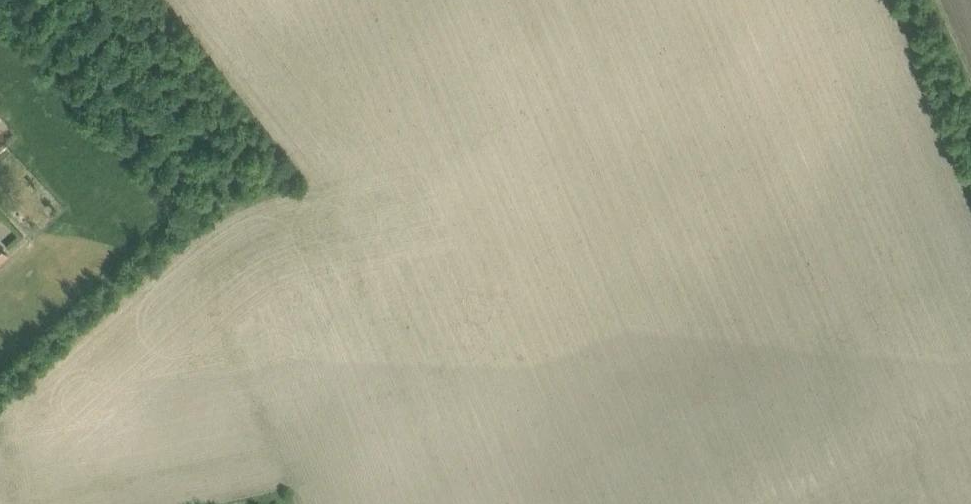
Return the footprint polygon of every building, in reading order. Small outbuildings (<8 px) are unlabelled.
[(11,252),(0,240),(0,262),(11,252)]
